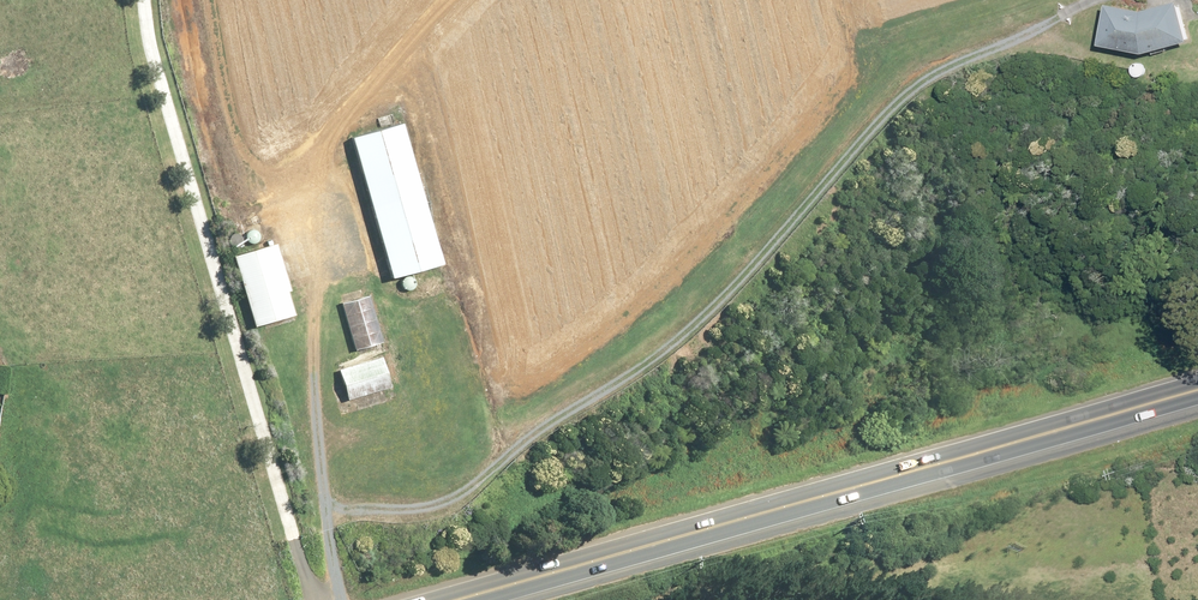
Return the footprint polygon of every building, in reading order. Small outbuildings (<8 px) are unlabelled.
[(1192,41),(1184,4),(1144,13),(1110,6),(1102,46),(1138,53),(1192,41)] [(392,279),(396,277),(400,292),(417,288),(412,273),(442,264),(402,124),(352,139),(392,279)] [(254,326),(299,314),(292,290),(278,244),(234,256),(254,326)] [(384,342),(369,296),(342,305),(357,350),(384,342)] [(391,388),(382,358),(339,370),(348,400),(391,388)]
